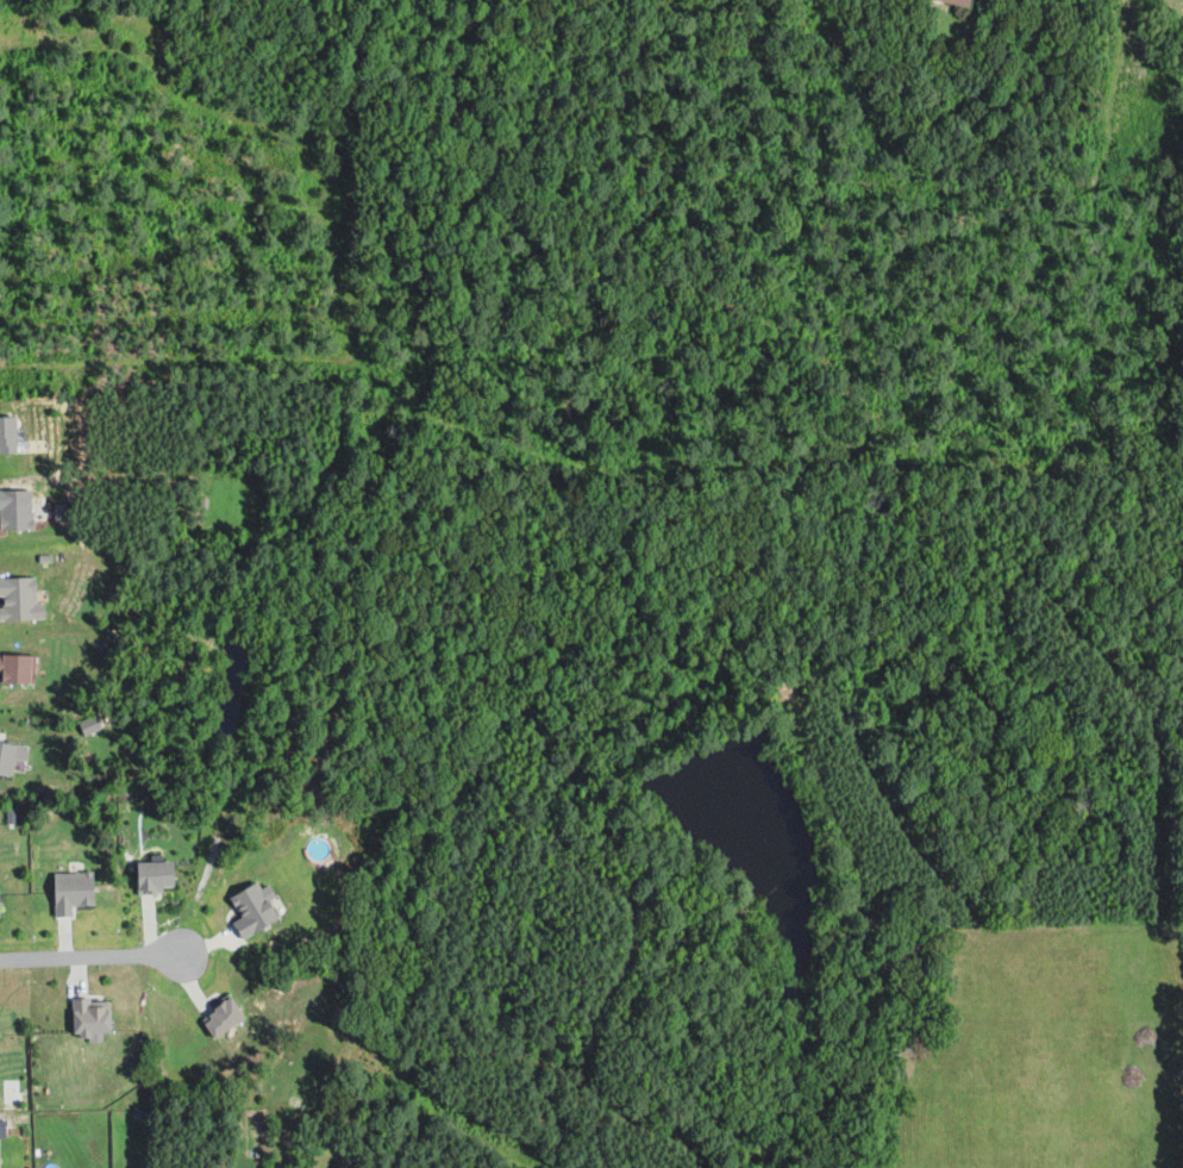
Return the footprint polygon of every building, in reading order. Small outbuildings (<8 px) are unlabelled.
[(969,8),(971,0),(939,0),(969,8)] [(0,416),(0,454),(17,453),(16,416),(0,416)] [(33,530),(32,490),(0,491),(0,531),(33,530)] [(44,603),(37,603),(37,577),(0,578),(0,621),(45,620),(44,603)] [(0,654),(0,684),(30,684),(31,655),(0,654)] [(17,744),(0,741),(0,776),(11,778),(17,744)] [(137,863),(138,893),(175,892),(174,862),(137,863)] [(94,906),(93,872),(54,873),(55,917),(73,917),(73,907),(94,906)] [(242,941),(279,920),(270,903),(276,898),(269,885),(262,889),(258,882),(230,898),(241,918),(232,923),(242,941)] [(218,1000),(222,1009),(202,1018),(212,1038),(245,1023),(231,994),(218,1000)] [(111,1034),(110,1000),(72,1001),(73,1040),(103,1039),(103,1034),(111,1034)]
